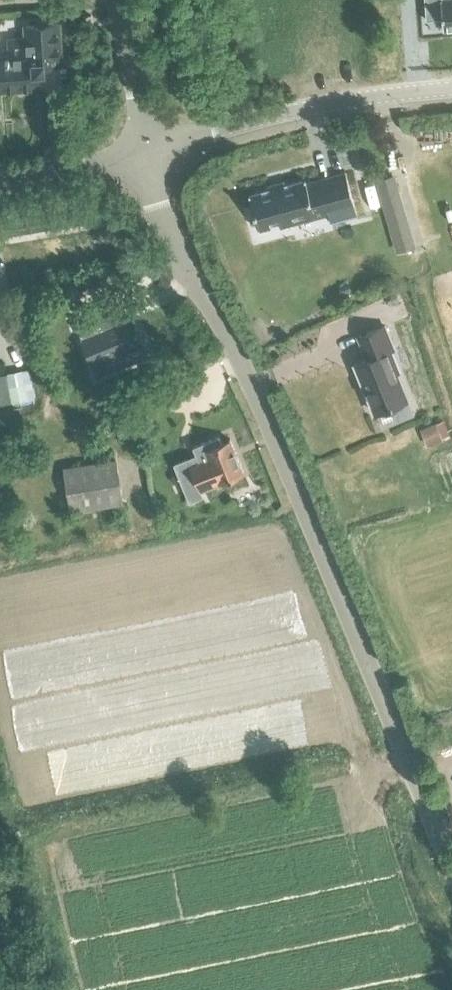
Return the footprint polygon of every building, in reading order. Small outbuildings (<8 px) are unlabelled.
[(426,19),(442,17),(443,29),(451,28),(451,0),(425,0),(426,19)] [(84,16),(86,24),(93,22),(91,14),(84,16)] [(0,57),(0,89),(40,86),(39,70),(45,70),(45,63),(61,62),(58,22),(26,25),(27,38),(10,39),(11,56),(0,57)] [(250,193),(260,228),(329,209),(331,220),(358,213),(346,170),(307,181),(307,178),(250,193)] [(393,174),(377,179),(398,250),(400,250),(412,246),(414,246),(393,174)] [(85,329),(79,332),(92,363),(104,358),(116,353),(121,366),(148,354),(142,342),(132,318),(118,324),(115,317),(85,329)] [(355,362),(367,389),(365,393),(367,398),(371,399),(375,410),(409,396),(390,349),(395,347),(386,324),(359,335),(368,357),(355,362)] [(28,370),(7,373),(12,402),(33,398),(28,370)] [(173,384),(160,389),(166,404),(179,398),(173,384)] [(436,421),(421,427),(427,443),(442,437),(436,421)] [(191,464),(201,489),(220,481),(220,482),(245,472),(231,438),(207,449),(210,457),(191,464)] [(65,464),(72,510),(123,502),(117,457),(65,464)]
